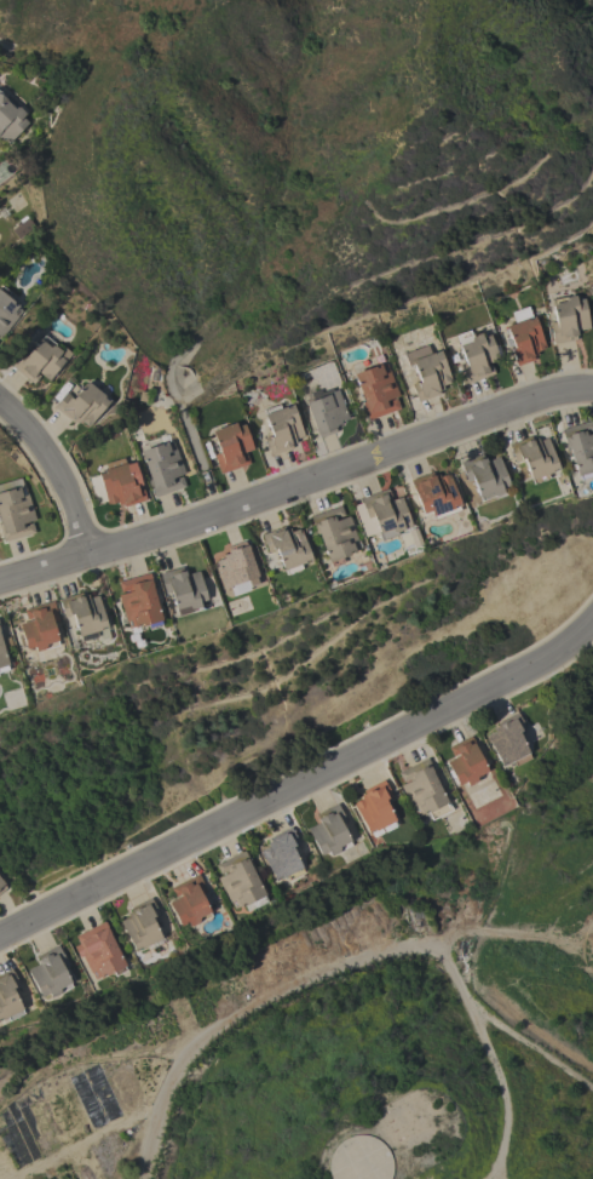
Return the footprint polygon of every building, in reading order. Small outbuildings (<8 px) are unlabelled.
[(7,144),(0,137),(0,92),(2,93),(1,95),(5,98),(7,96),(25,113),(22,116),(28,122),(7,144)] [(34,225),(18,239),(11,230),(17,225),(15,223),(25,214),(34,225)] [(17,317),(0,338),(0,285),(10,293),(7,297),(13,302),(12,304),(15,307),(16,304),(18,305),(17,308),(21,310),(16,316),(17,317)] [(589,328),(575,331),(576,339),(553,344),(549,324),(554,322),(551,304),(552,304),(551,301),(575,294),(576,301),(583,298),(589,328)] [(509,311),(526,305),(531,319),(534,317),(545,348),(536,351),(537,355),(532,356),(534,360),(517,366),(514,361),(514,362),(511,349),(513,348),(506,326),(513,322),(509,311)] [(470,330),(472,336),(480,332),(482,337),(489,334),(497,359),(484,364),(485,366),(490,364),(494,373),(466,384),(459,364),(465,362),(459,345),(459,344),(457,339),(456,334),(470,330)] [(10,365),(17,356),(21,360),(39,339),(40,339),(42,336),(54,345),(58,349),(62,345),(71,354),(64,362),(63,361),(50,377),(51,378),(48,380),(36,371),(35,372),(40,376),(33,384),(10,365)] [(411,384),(419,380),(413,364),(408,366),(403,353),(427,344),(430,353),(433,353),(433,354),(439,353),(438,350),(439,350),(450,382),(442,385),(443,389),(438,390),(439,394),(418,402),(411,384)] [(368,419),(364,411),(367,411),(353,374),(374,366),(374,368),(378,367),(378,365),(380,364),(380,365),(385,364),(387,370),(388,370),(398,395),(387,400),(387,401),(396,399),(399,408),(368,419)] [(58,400),(65,391),(69,395),(68,397),(71,400),(86,382),(88,383),(93,378),(108,390),(103,395),(109,400),(87,427),(80,420),(77,423),(74,420),(71,422),(53,407),(59,400),(58,400)] [(305,404),(313,400),(310,393),(319,389),(321,393),(332,388),(333,390),(338,389),(349,418),(340,422),(340,423),(334,425),(336,431),(319,437),(317,434),(316,434),(305,404)] [(263,437),(271,435),(264,414),(263,410),(278,404),(280,408),(292,404),(304,436),(295,439),(294,439),(295,442),(290,445),(292,447),(270,456),(263,437)] [(592,419),(592,423),(592,470),(589,471),(591,476),(580,480),(577,475),(576,476),(565,442),(564,442),(560,429),(592,419)] [(215,453),(214,450),(217,448),(212,435),(213,434),(212,430),(235,423),(236,427),(243,424),(253,450),(240,453),(240,456),(246,453),(249,463),(220,474),(213,454),(215,453)] [(558,470),(546,474),(547,477),(532,483),(531,480),(529,480),(522,459),(514,462),(508,443),(530,436),(531,439),(536,437),(537,441),(546,437),(558,470)] [(155,497),(150,483),(151,483),(139,451),(166,441),(166,442),(172,441),(174,447),(184,473),(173,477),(174,479),(182,476),(185,486),(155,497)] [(484,462),(497,457),(508,485),(500,488),(502,492),(479,500),(478,497),(477,497),(471,480),(466,481),(460,462),(482,454),(484,462)] [(145,499),(123,506),(122,504),(117,505),(116,502),(109,504),(108,503),(106,504),(97,471),(98,471),(99,474),(104,471),(104,469),(125,463),(132,485),(134,485),(134,483),(139,481),(145,499)] [(409,480),(431,471),(432,475),(437,474),(438,477),(445,474),(445,475),(448,474),(460,505),(457,506),(459,510),(432,520),(431,516),(428,513),(422,514),(422,513),(421,513),(409,480)] [(4,542),(0,531),(0,483),(21,477),(23,487),(24,486),(27,493),(28,493),(35,519),(24,522),(24,525),(31,522),(35,532),(4,542)] [(363,537),(352,505),(361,502),(359,498),(387,488),(391,499),(401,496),(402,499),(401,499),(408,521),(401,523),(402,528),(380,537),(378,531),(363,537)] [(357,540),(358,540),(361,548),(340,555),(341,561),(330,565),(328,561),(327,561),(317,530),(313,531),(309,515),(340,505),(344,517),(349,516),(357,540)] [(284,530),(288,528),(289,532),(298,528),(298,530),(299,528),(310,560),(299,563),(300,568),(286,574),(283,570),(282,571),(275,549),(272,549),(274,550),(267,553),(260,534),(283,526),(284,530)] [(225,589),(215,561),(223,557),(221,555),(228,553),(226,548),(243,542),(244,545),(246,544),(258,576),(255,576),(258,582),(248,585),(249,589),(232,596),(229,588),(225,589)] [(182,567),(183,570),(184,570),(185,574),(198,571),(206,599),(198,601),(200,606),(191,608),(191,609),(177,613),(175,608),(171,593),(165,594),(159,573),(182,567)] [(117,595),(131,591),(131,589),(120,593),(117,582),(149,573),(154,591),(152,591),(161,619),(160,619),(161,625),(149,629),(148,624),(134,628),(133,626),(128,628),(126,622),(125,622),(117,595)] [(80,640),(79,635),(77,636),(71,614),(70,614),(70,616),(64,617),(58,599),(81,593),(82,595),(87,594),(88,597),(98,595),(106,628),(94,630),(97,636),(80,640)] [(18,624),(33,619),(31,618),(25,619),(23,609),(53,601),(59,620),(52,622),(57,640),(58,645),(44,649),(35,652),(34,647),(25,648),(18,624)] [(525,729),(520,732),(520,731),(517,732),(530,759),(514,766),(512,760),(502,765),(502,766),(501,767),(487,736),(494,732),(493,728),(497,726),(496,722),(517,712),(525,729)] [(445,761),(459,755),(457,754),(451,756),(448,748),(471,736),(474,744),(473,744),(487,771),(476,777),(477,779),(476,782),(467,786),(465,782),(457,785),(445,761)] [(450,809),(430,819),(426,812),(424,813),(421,814),(421,813),(416,817),(413,809),(411,811),(399,785),(411,779),(410,778),(402,782),(397,773),(427,757),(436,774),(433,775),(447,802),(450,809)] [(353,803),(353,802),(361,799),(358,795),(363,792),(362,790),(384,780),(392,797),(386,800),(386,799),(384,800),(395,820),(393,820),(396,825),(381,832),(382,832),(373,837),(370,832),(367,834),(352,803),(353,803)] [(306,829),(318,823),(316,818),(317,818),(315,814),(336,803),(346,823),(340,825),(351,846),(338,853),(336,852),(329,855),(327,852),(319,855),(306,829)] [(299,845),(298,845),(299,848),(303,847),(305,851),(295,855),(300,868),(303,872),(287,880),(286,876),(281,877),(275,880),(276,881),(274,881),(259,851),(267,846),(266,842),(271,840),(270,837),(290,828),(299,845)] [(264,900),(253,906),(244,911),(242,905),(241,905),(241,906),(238,908),(238,906),(234,909),(230,902),(229,903),(223,889),(217,877),(229,872),(229,870),(219,875),(214,865),(244,851),(252,868),(264,894),(263,895),(264,900)] [(180,895),(180,894),(174,897),(169,888),(197,874),(201,880),(201,881),(207,892),(201,894),(211,916),(189,926),(188,922),(179,927),(168,902),(180,895)] [(150,898),(159,915),(154,917),(152,916),(150,917),(161,939),(140,949),(140,948),(136,950),(136,951),(134,951),(119,921),(127,917),(126,914),(131,911),(129,908),(150,898)] [(77,949),(90,943),(88,940),(79,945),(74,935),(104,921),(113,938),(111,939),(125,965),(123,966),(126,971),(114,977),(111,972),(104,975),(104,974),(100,975),(102,977),(99,978),(98,977),(93,979),(91,973),(90,973),(77,949)] [(27,969),(39,965),(36,960),(38,958),(36,955),(57,945),(67,965),(61,967),(71,986),(50,997),(47,994),(40,997),(27,969)] [(6,1017),(0,1020),(0,974),(10,969),(18,986),(13,989),(13,988),(11,989),(23,1014),(7,1021),(6,1017)] [(390,1178),(389,1178),(330,1178),(329,1178),(328,1172),(328,1167),(328,1161),(329,1156),(332,1150),(335,1146),(339,1141),(344,1139),(349,1137),(355,1135),(359,1134),(365,1135),(372,1137),(376,1139),(381,1141),(385,1146),(387,1150),(390,1156),(392,1161),(392,1167),(392,1172),(390,1178)]
